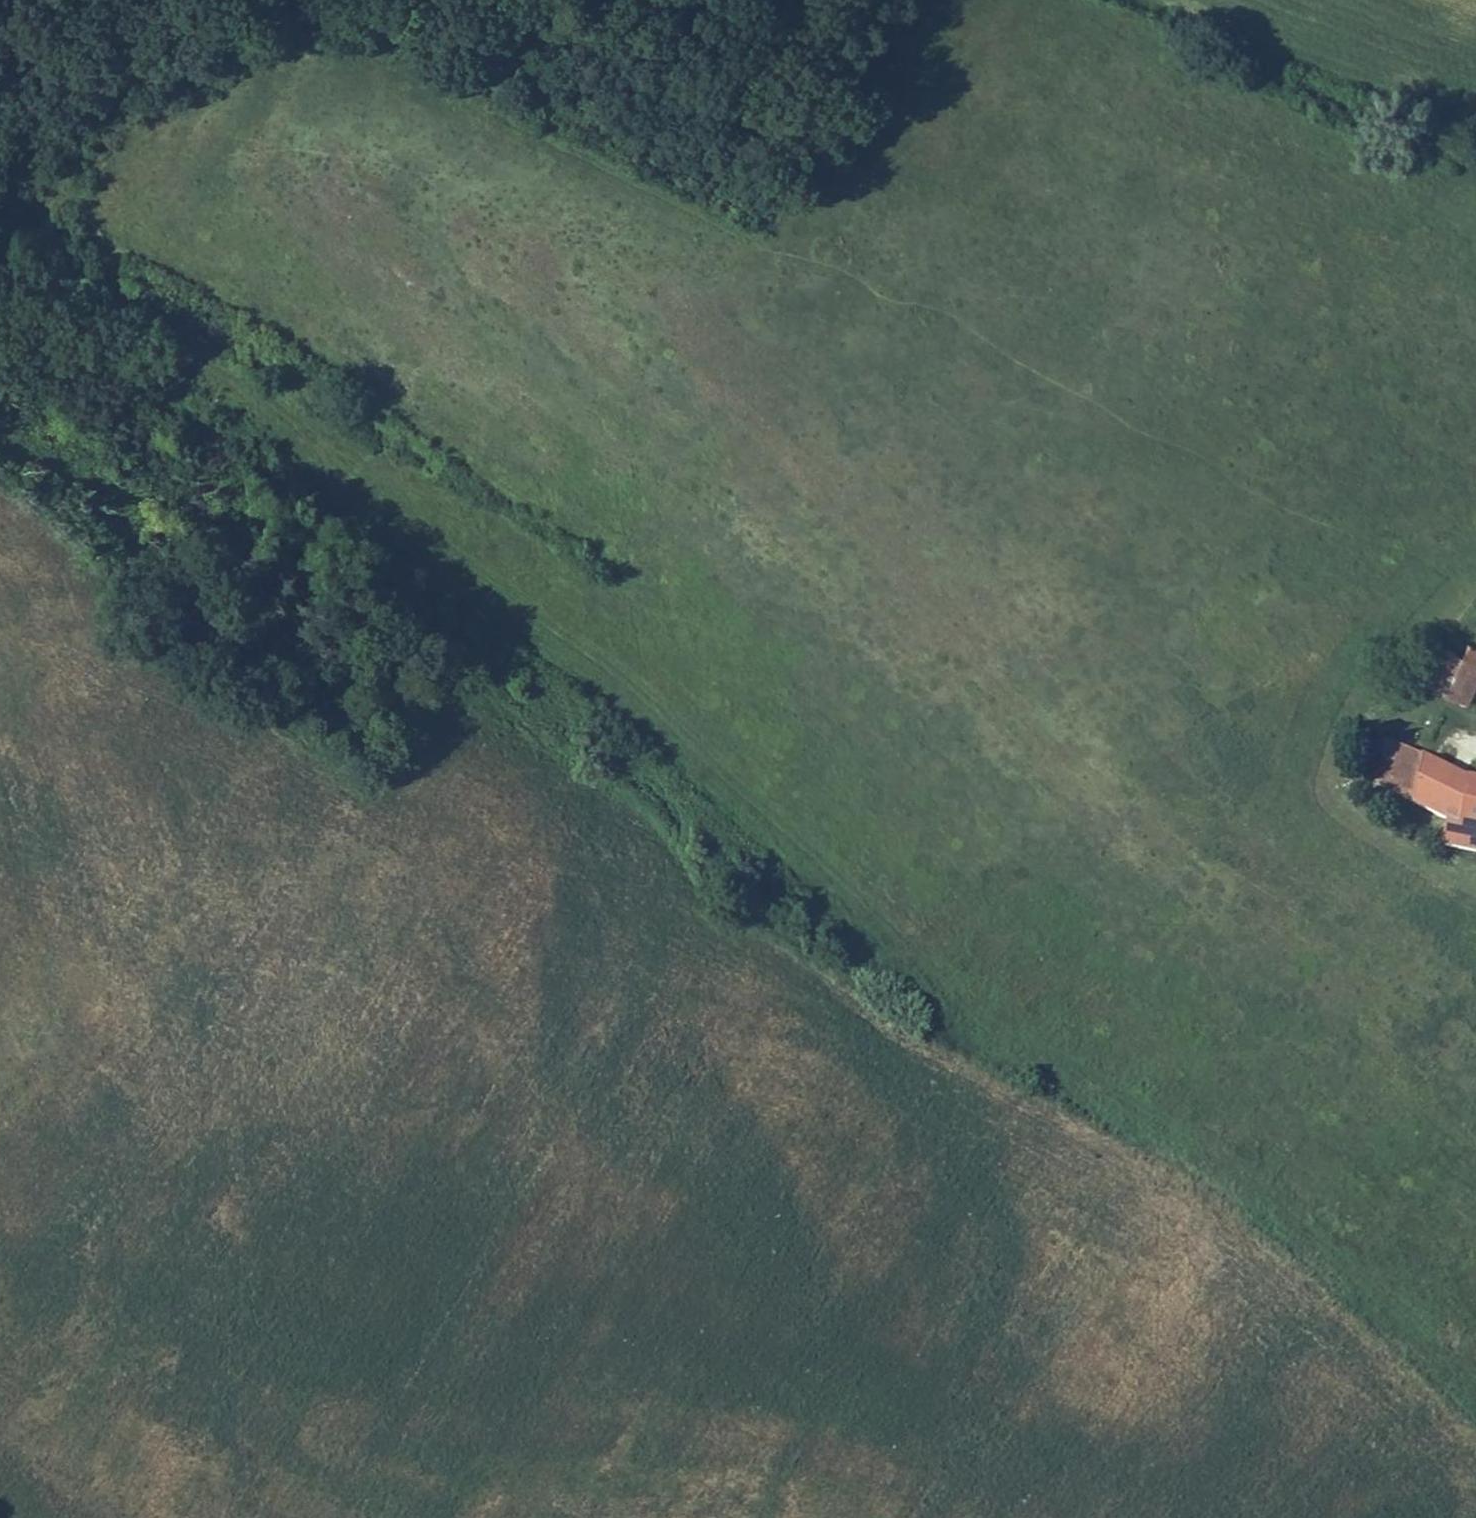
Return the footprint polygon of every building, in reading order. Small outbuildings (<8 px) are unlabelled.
[(1469,718),(1475,698),(1475,661),(1466,657),(1461,672),(1443,666),(1431,703),(1469,718)] [(1432,779),(1394,765),(1391,817),(1429,829),(1432,779)] [(1432,779),(1429,829),(1475,844),(1475,830),(1475,796),(1432,779)]
